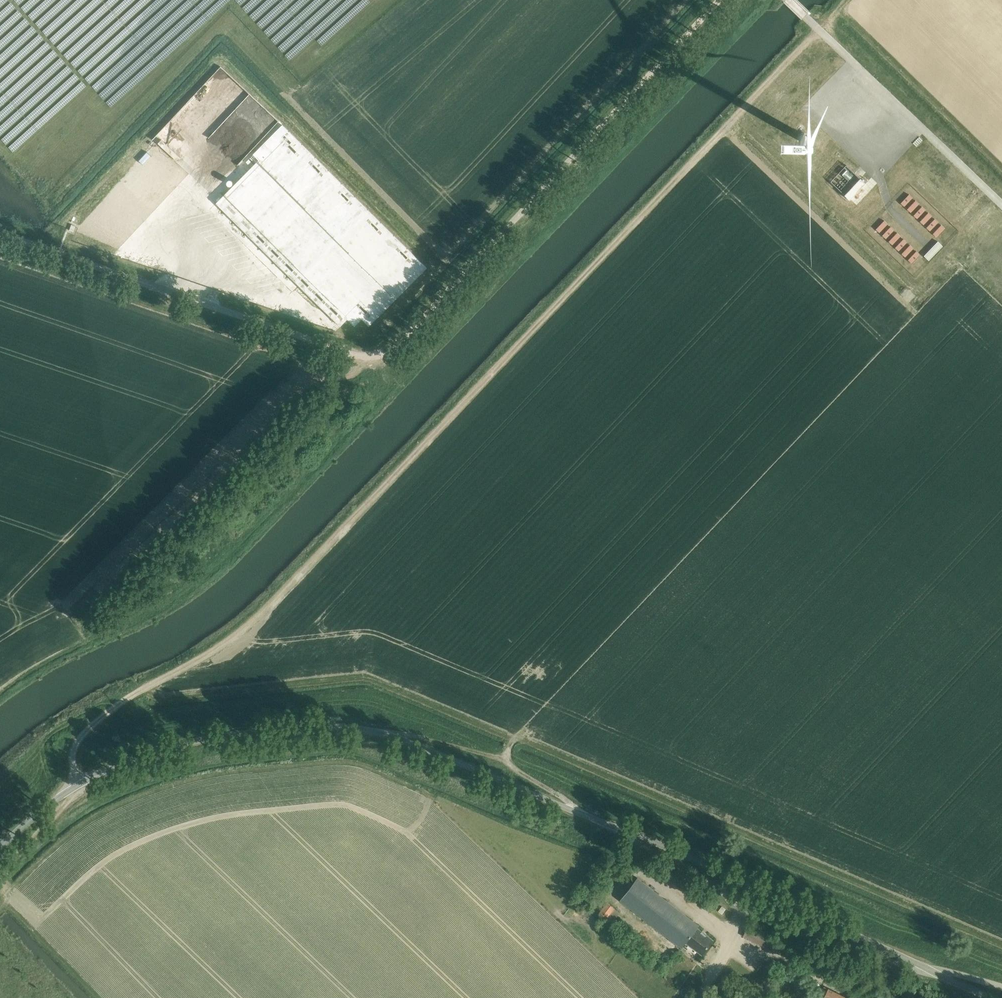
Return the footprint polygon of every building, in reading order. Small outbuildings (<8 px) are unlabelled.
[(800,135),(798,138),(799,142),(801,144),(805,144),(807,142),(808,138),(806,135),(803,134),(800,135)] [(356,235),(356,230),(356,224),(355,217),(353,211),(351,205),(349,200),(345,194),(342,189),(337,184),(333,180),(328,175),(323,172),(317,169),(309,166),(304,165),(299,164),(291,164),(284,164),(278,165),(274,165),(266,168),(260,171),(255,174),(249,177),(244,182),(239,187),(236,192),(233,197),(230,203),(227,209),(225,216),(224,222),(224,228),(224,234),(225,241),(226,248),(229,254),(232,261),(235,265),(239,272),(243,276),(248,281),(254,285),(258,287),(263,290),(271,293),(277,294),(284,295),(289,296),(296,295),(303,294),(309,293),(314,291),(320,288),(326,285),(331,281),(337,276),(341,272),(344,267),(348,262),(351,255),(353,248),(355,242),(356,235)] [(198,218),(198,213),(198,209),(197,204),(197,200),(195,195),(193,191),(191,187),(188,183),(185,180),(181,176),(178,174),(175,172),(170,169),(165,168),(160,167),(155,166),(151,166),(147,166),(142,167),(138,168),(134,169),(128,172),(125,174),(122,176),(118,179),(113,186),(109,191),(108,195),(105,203),(105,208),(104,213),(105,218),(105,222),(108,230),(110,235),(113,240),(118,246),(124,251),(130,255),(134,256),(138,258),(142,259),(147,259),(151,260),(155,259),(160,259),(165,258),(170,256),(175,253),(178,251),(182,249),(185,245),(188,242),(191,238),(193,235),(195,230),(197,226),(197,222),(198,218)] [(860,179),(844,195),(849,200),(865,183),(860,179)] [(913,198),(909,195),(901,203),(904,207),(913,198)] [(919,204),(916,201),(907,209),(911,213),(919,204)] [(926,210),(922,207),(914,216),(918,219),(926,210)] [(932,216),(929,213),(920,222),(924,225),(932,216)] [(939,223),(935,219),(927,228),(930,231),(939,223)] [(888,224),(884,221),(876,229),(880,233),(888,224)] [(945,229),(941,225),(933,234),(937,238),(945,229)] [(895,230),(891,227),(882,235),(886,239),(895,230)] [(901,237),(897,233),(889,242),(893,245),(901,237)] [(908,243),(904,239),(895,248),(899,251),(908,243)] [(938,241),(924,256),(929,260),(943,246),(938,241)] [(914,249),(910,245),(902,254),(906,257),(914,249)] [(920,255),(917,251),(908,260),(912,264),(920,255)] [(223,281),(225,286),(243,278),(240,272),(223,281)] [(701,953),(712,939),(697,927),(698,925),(637,878),(620,899),(681,947),(686,941),(701,953)] [(576,910),(580,906),(575,901),(571,906),(576,910)] [(620,913),(614,908),(607,903),(598,915),(605,920),(606,919),(616,927),(619,921),(616,918),(620,913)] [(629,926),(623,921),(619,925),(626,930),(629,926)] [(779,954),(784,944),(747,927),(743,936),(779,954)] [(828,988),(824,986),(820,996),(824,997),(847,997),(845,997),(845,996),(828,988)]
